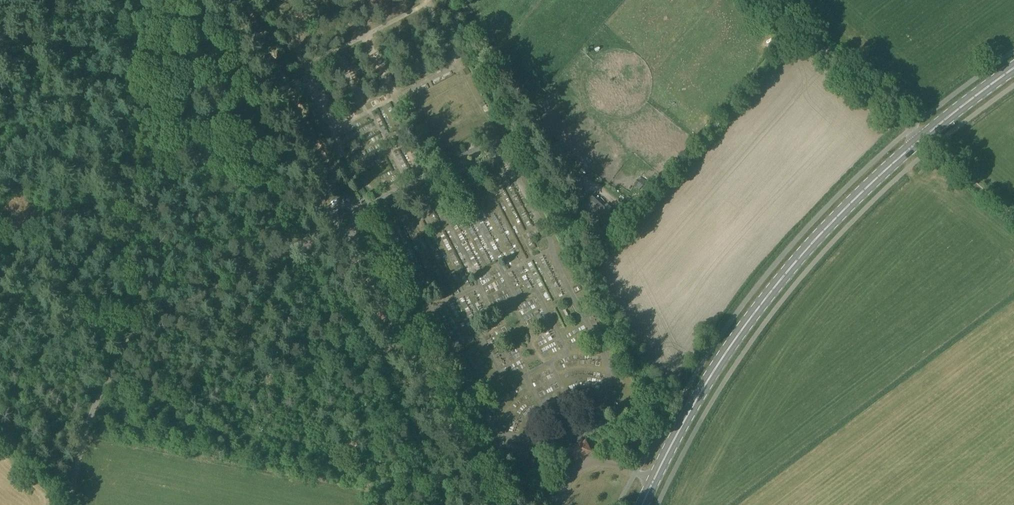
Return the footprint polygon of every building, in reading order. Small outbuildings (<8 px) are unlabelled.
[(607,228),(616,219),(591,196),(583,205),(607,228)]
